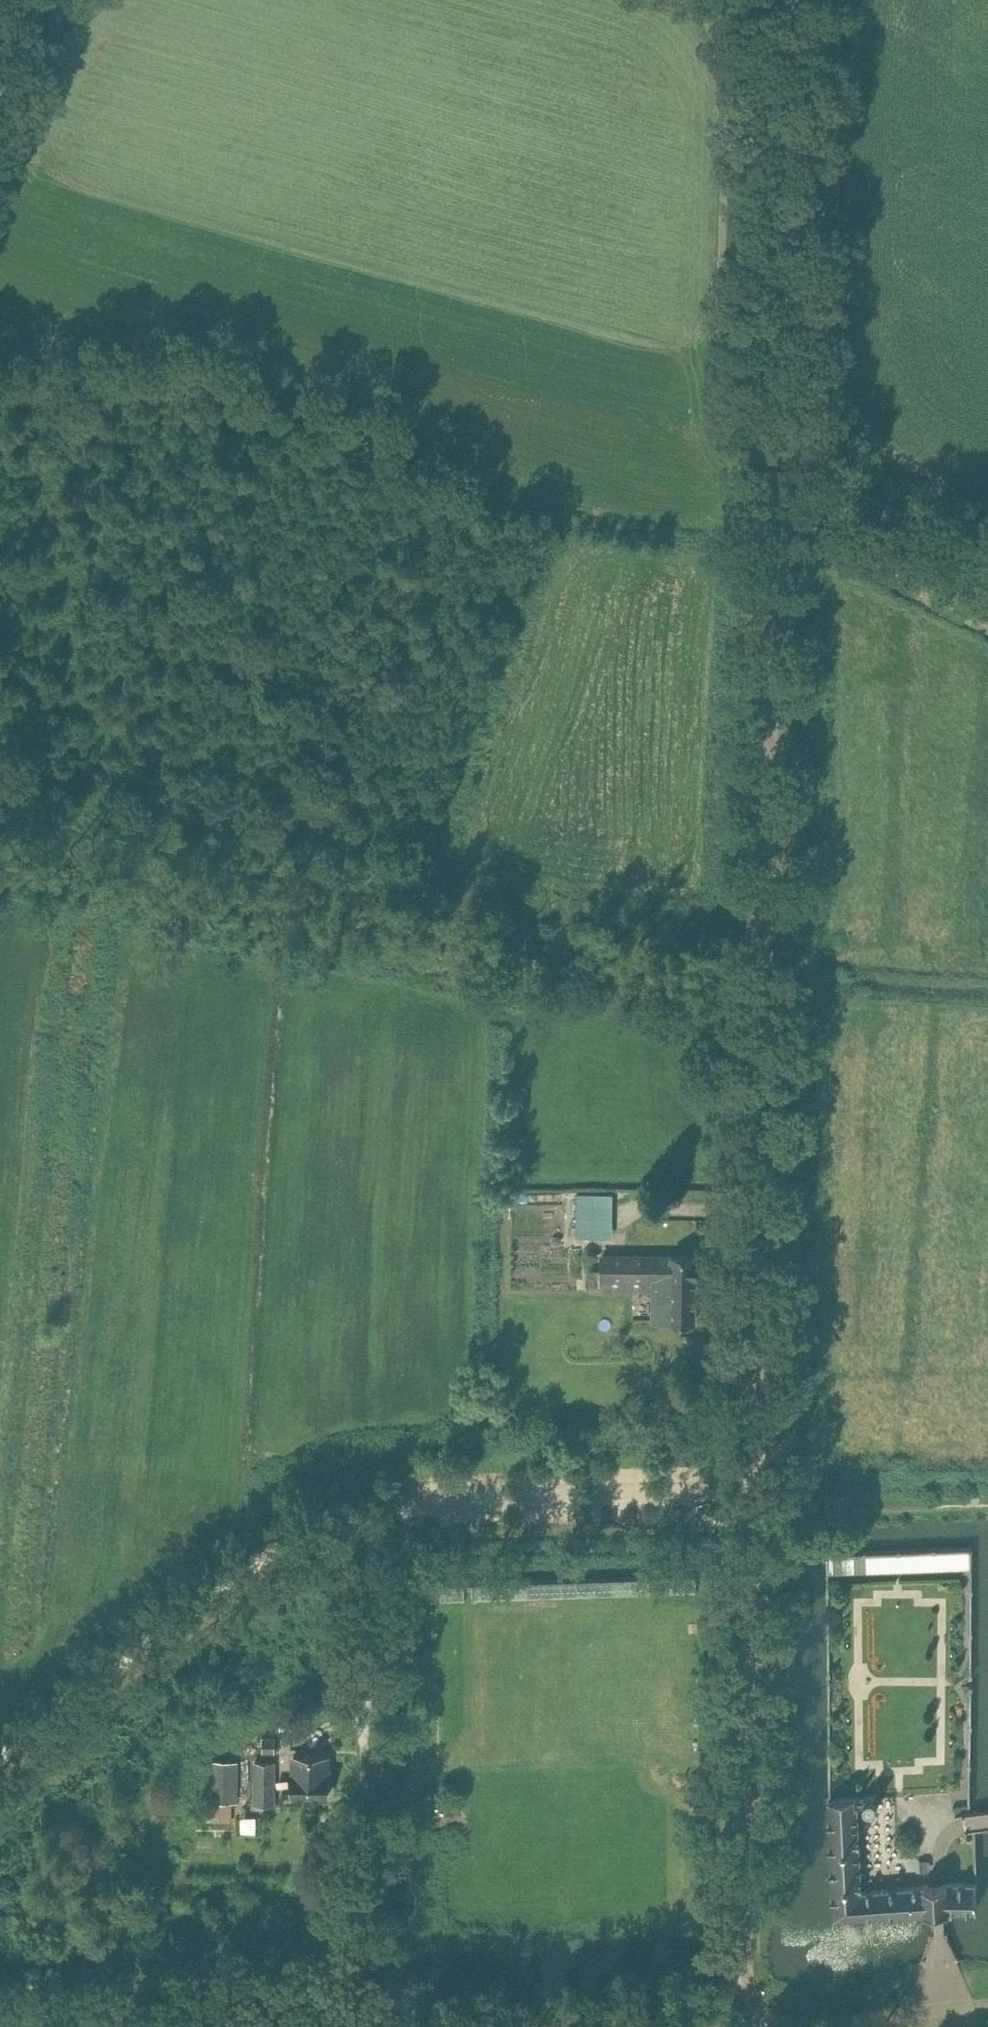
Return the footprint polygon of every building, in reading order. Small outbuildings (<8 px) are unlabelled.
[(571,1235),(609,1235),(609,1191),(572,1191),(571,1235)] [(605,1255),(604,1292),(657,1293),(656,1319),(696,1320),(696,1256),(605,1255)] [(971,1550),(827,1554),(828,1583),(897,1581),(971,1578),(971,1550)] [(696,1575),(426,1583),(427,1602),(465,1600),(465,1584),(472,1584),(473,1600),(650,1595),(649,1579),(658,1579),(658,1595),(697,1594),(696,1575)] [(266,1737),(254,1737),(254,1751),(266,1751),(266,1737)] [(293,1793),(329,1794),(328,1774),(329,1774),(329,1755),(293,1754),(293,1793)] [(256,1761),(256,1803),(275,1803),(275,1761),(256,1761)] [(210,1763),(209,1801),(237,1801),(237,1763),(210,1763)] [(978,1907),(977,1882),(937,1884),(924,1884),(924,1885),(862,1888),(861,1871),(857,1797),(831,1798),(835,1915),(937,1910),(978,1907)] [(873,1797),(867,1797),(864,1801),(864,1807),(868,1810),(873,1809),(876,1806),(876,1801),(873,1797)] [(864,1857),(864,1871),(881,1871),(880,1856),(864,1857)]
